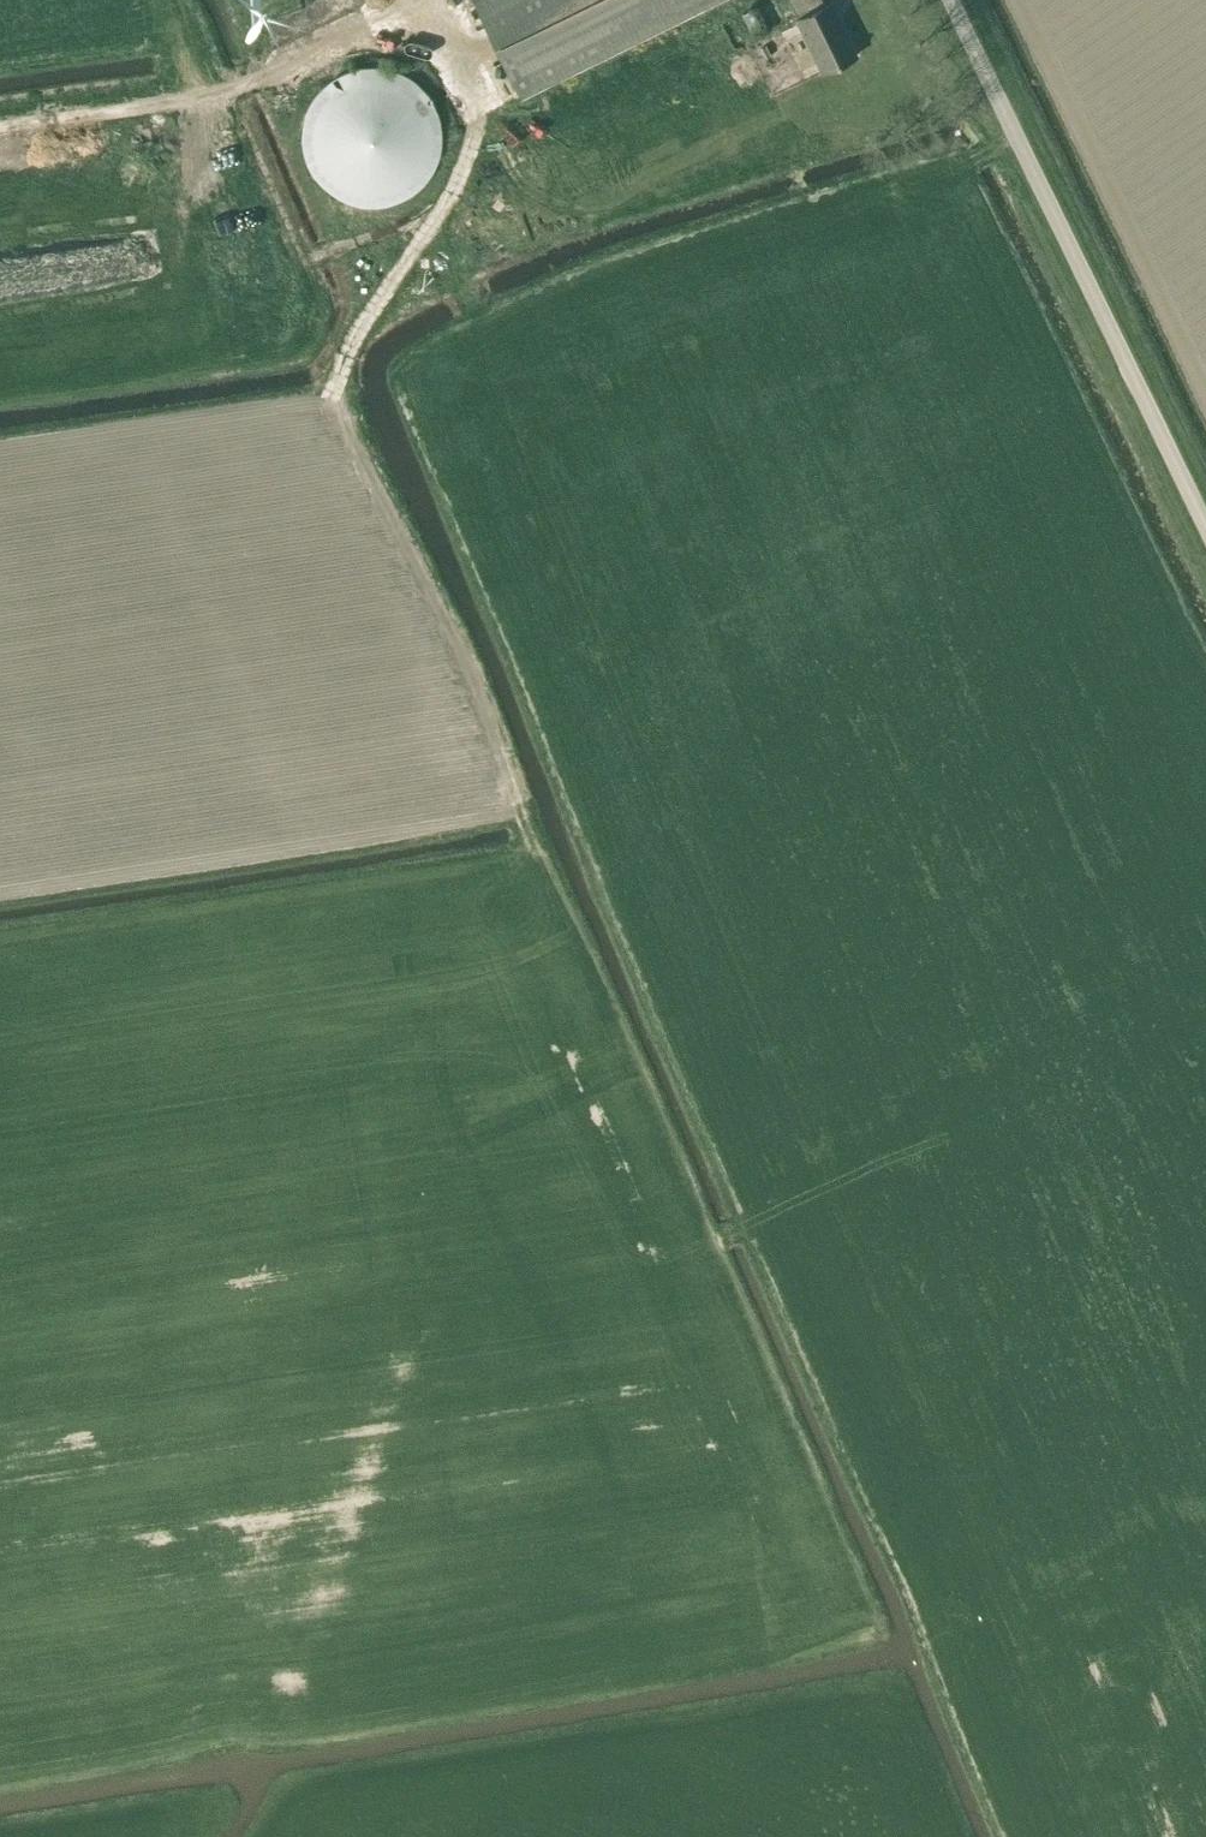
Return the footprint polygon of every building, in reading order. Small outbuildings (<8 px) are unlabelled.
[(565,189),(757,95),(712,3),(717,0),(472,0),(565,189)] [(822,72),(857,55),(830,1),(824,4),(822,0),(788,0),(797,18),(796,18),(822,72)] [(303,121),(302,136),(303,152),(308,166),(317,180),(328,191),(341,199),(356,204),(371,206),(387,204),(402,199),(415,191),(426,180),(434,166),(439,152),(441,136),(439,121),(434,106),(426,93),(415,81),(402,73),(387,68),(371,66),(356,68),(341,73),(328,81),(317,93),(308,106),(303,121)]
